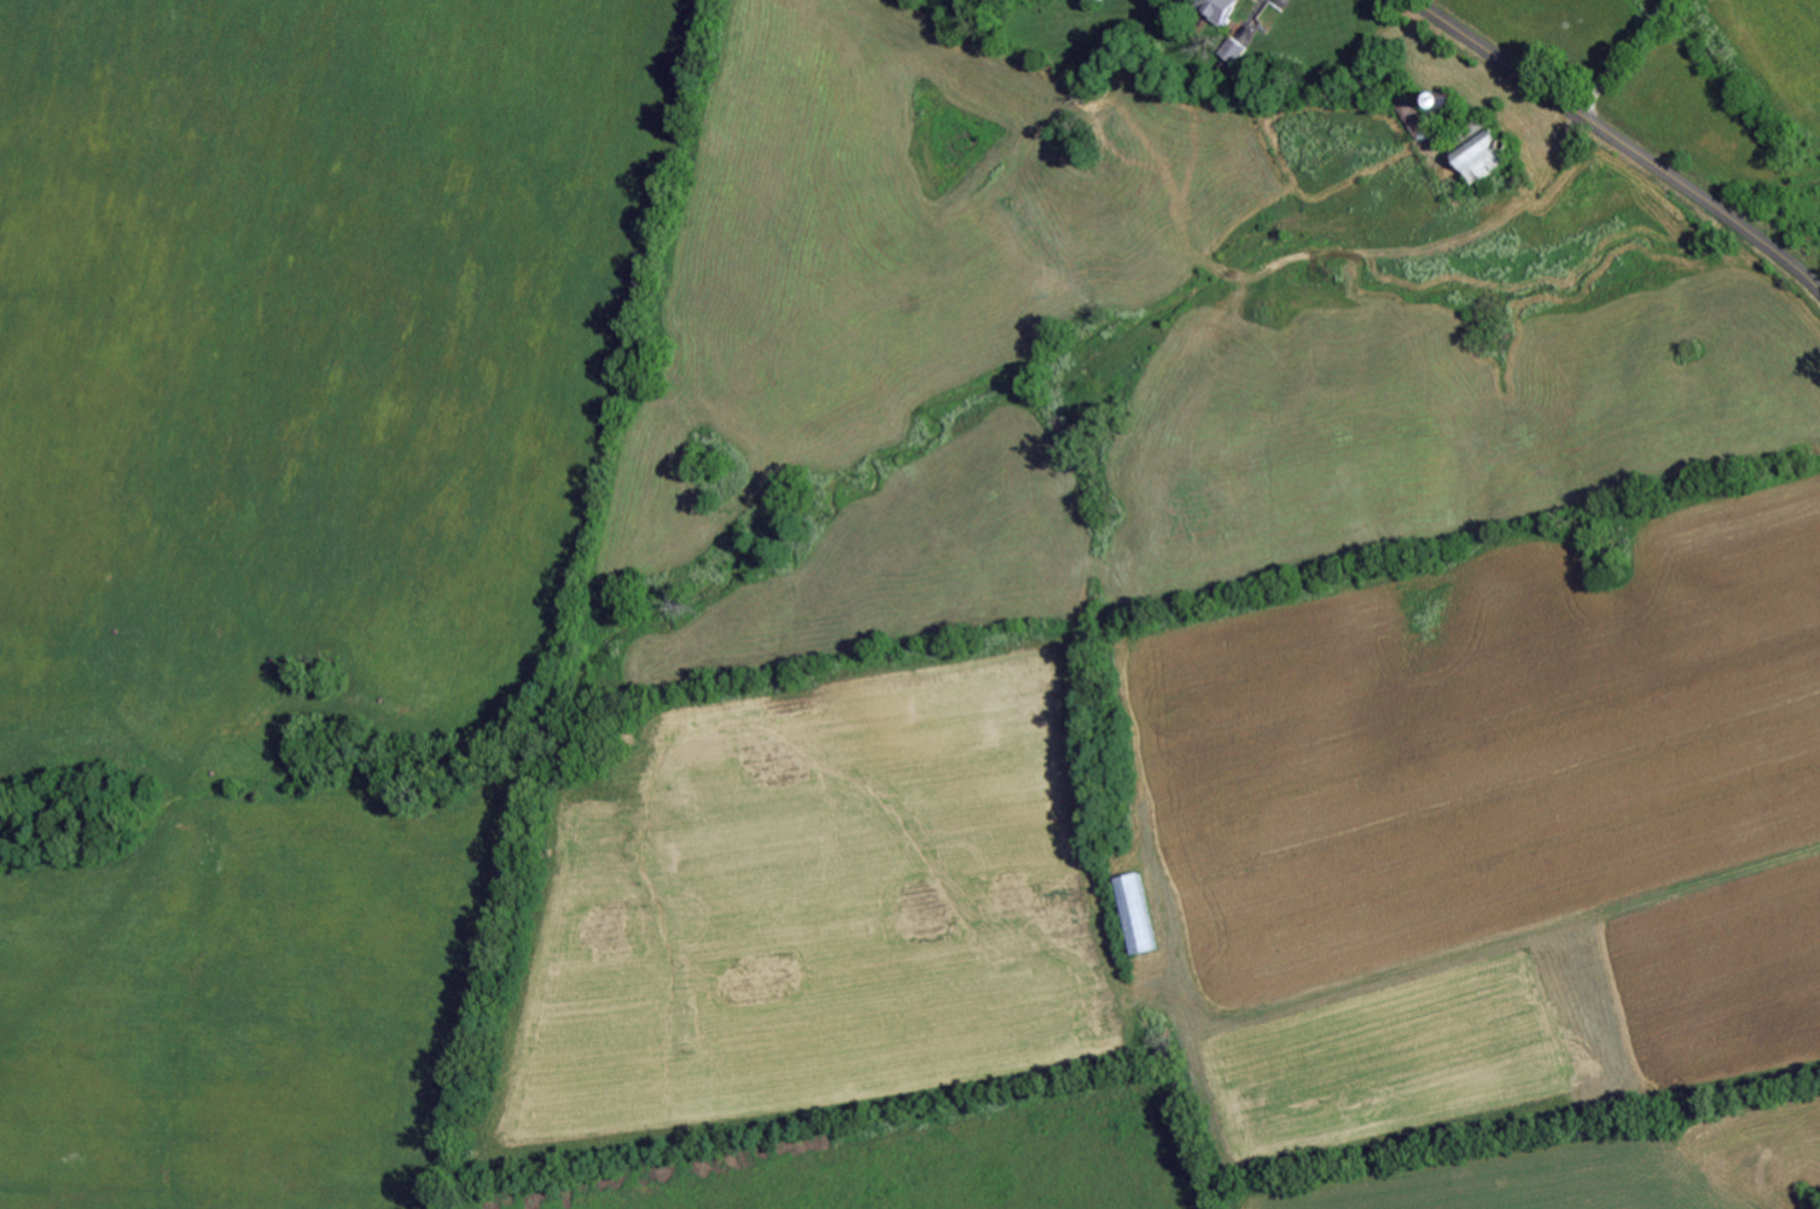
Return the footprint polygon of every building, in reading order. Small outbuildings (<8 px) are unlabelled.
[(1194,5),(1216,23),(1236,0),(1198,0),(1194,5)] [(1447,135),(1453,145),(1449,148),(1470,182),(1509,158),(1490,128),(1488,129),(1479,116),(1447,135)]
